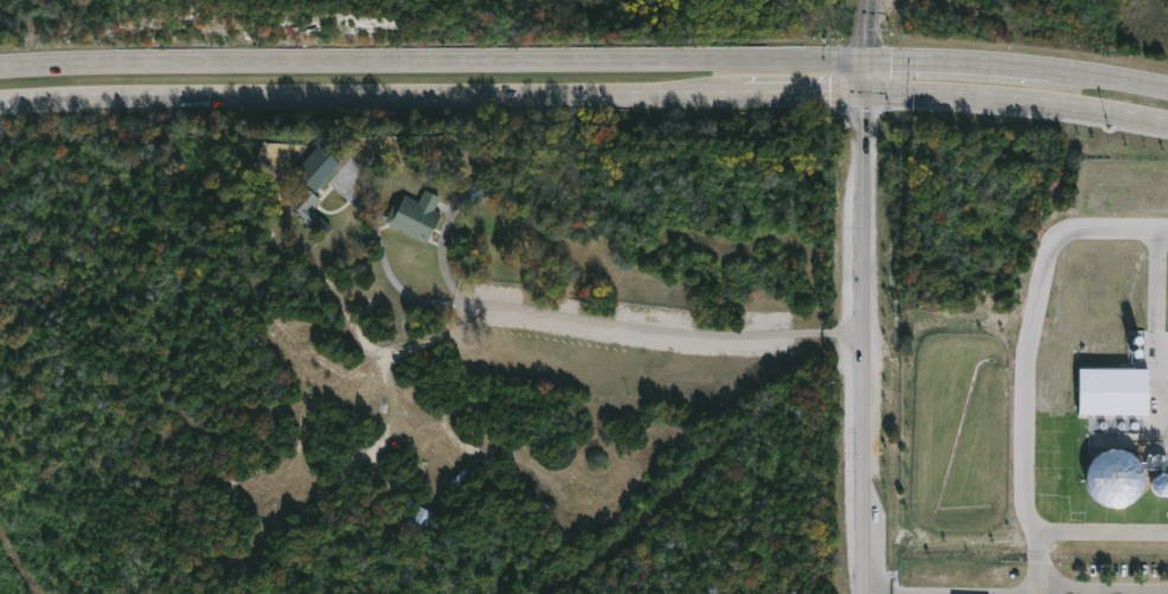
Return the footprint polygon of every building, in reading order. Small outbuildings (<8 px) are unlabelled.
[(316,192),(341,165),(319,145),(294,172),(316,192)] [(455,191),(463,208),(491,195),(484,178),(455,191)] [(319,218),(308,230),(295,218),(297,215),(287,206),(302,187),(317,202),(310,211),(319,218)] [(437,200),(432,209),(441,213),(426,243),(384,221),(392,205),(397,207),(403,194),(418,202),(424,189),(438,196),(437,200)] [(1078,414),(1148,415),(1149,369),(1079,367),(1078,414)] [(1081,486),(1099,494),(1096,499),(1127,513),(1149,465),(1101,443),(1081,486)] [(435,512),(421,538),(403,529),(416,503),(435,512)]
